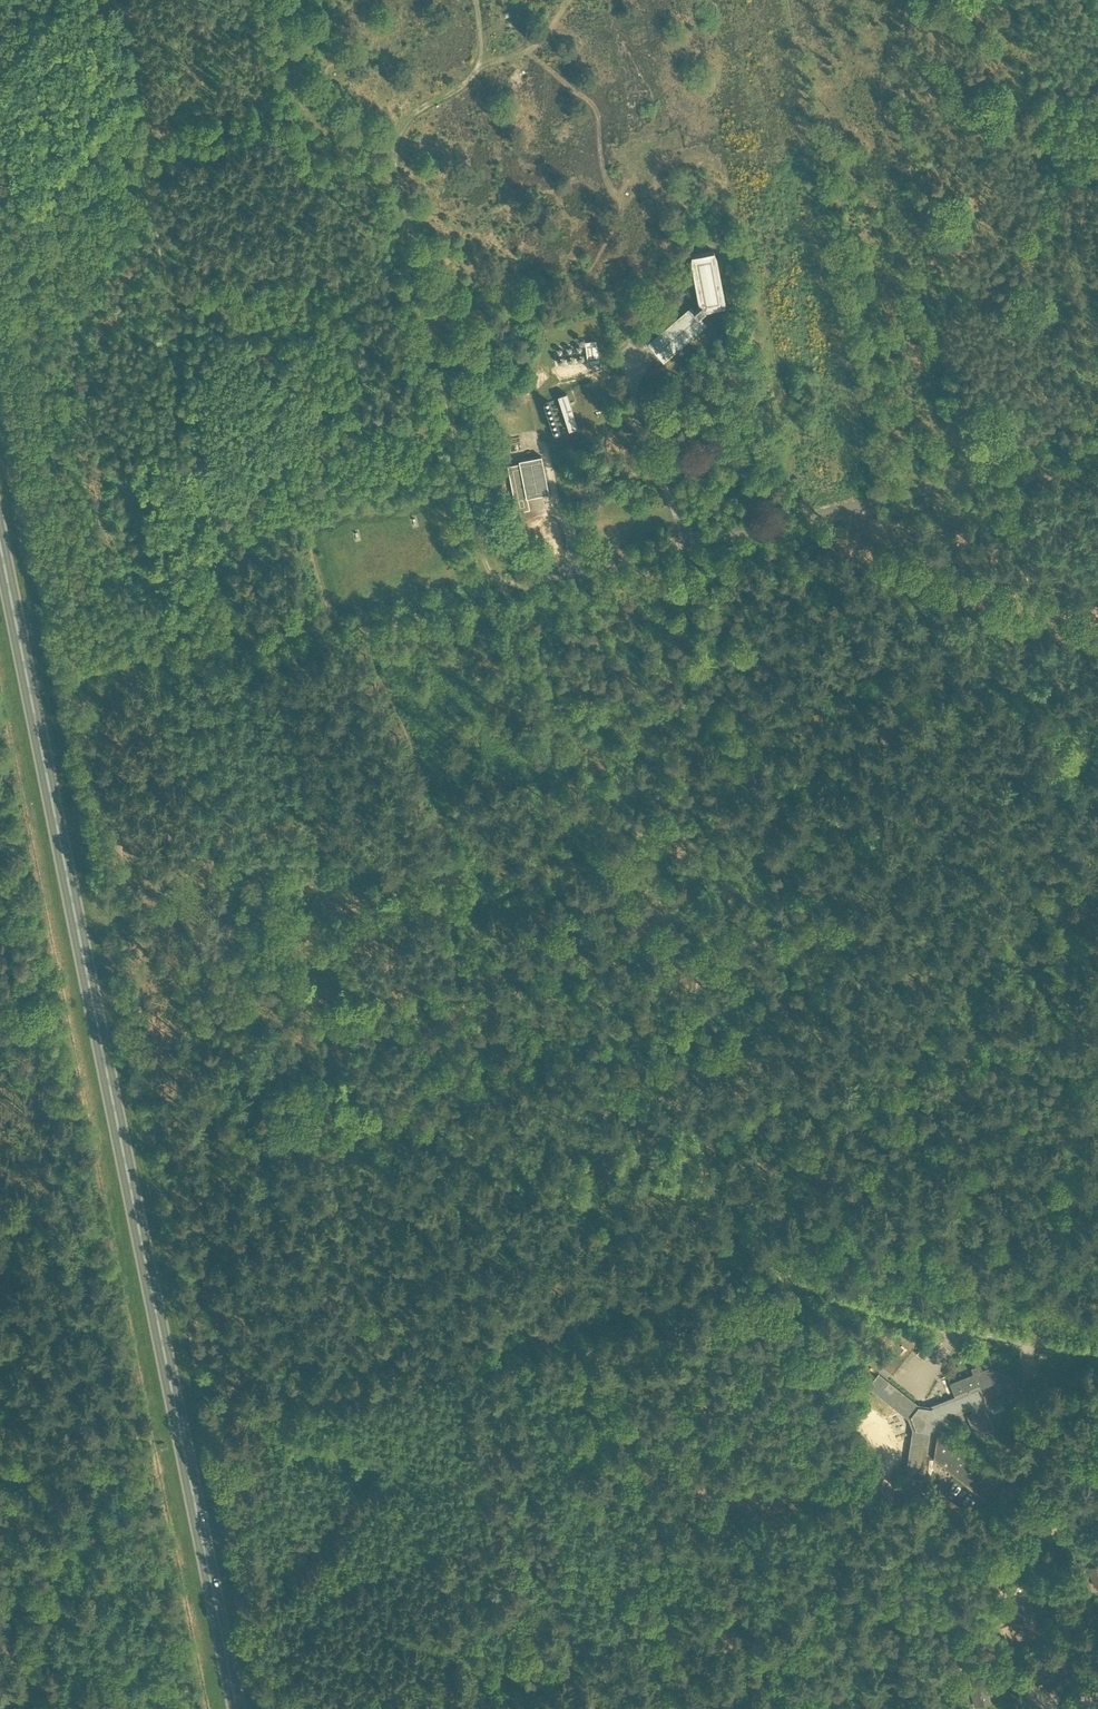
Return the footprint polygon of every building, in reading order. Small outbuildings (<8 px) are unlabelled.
[(706,324),(697,315),(705,308),(723,305),(724,299),(716,255),(713,250),(692,254),(691,260),(699,304),(693,310),(690,307),(648,343),(664,361),(706,324)] [(588,362),(598,360),(596,340),(585,342),(588,362)] [(558,395),(569,429),(578,426),(567,393),(558,395)] [(519,460),(520,463),(508,465),(516,510),(529,508),(527,496),(548,492),(541,455),(519,460)] [(924,1359),(930,1352),(922,1345),(916,1353),(924,1359)] [(1013,1389),(1017,1379),(996,1369),(991,1371),(989,1367),(982,1370),(980,1364),(972,1367),(974,1373),(950,1382),(955,1395),(930,1405),(925,1405),(925,1407),(919,1406),(919,1405),(887,1381),(888,1381),(877,1373),(868,1385),(878,1393),(880,1391),(911,1416),(916,1428),(914,1442),(910,1463),(908,1463),(906,1476),(921,1478),(923,1466),(924,1466),(929,1430),(937,1420),(971,1407),(973,1411),(986,1406),(984,1401),(985,1401),(980,1387),(995,1381),(1013,1389)] [(986,1406),(973,1411),(981,1432),(994,1427),(986,1406)] [(934,1459),(984,1499),(998,1481),(941,1434),(937,1436),(934,1459)] [(989,1468),(1000,1475),(1007,1465),(997,1457),(989,1468)] [(1050,1527),(1035,1521),(1028,1538),(1035,1541),(1037,1534),(1046,1538),(1050,1527)] [(1090,1570),(1094,1585),(1097,1584),(1097,1564),(1085,1567),(1086,1571),(1090,1570)] [(1040,1584),(1041,1588),(1045,1587),(1049,1602),(1061,1599),(1056,1580),(1040,1584)] [(1014,1607),(1015,1620),(1031,1619),(1030,1601),(1020,1602),(1020,1606),(1014,1607)] [(989,1682),(985,1683),(983,1677),(960,1682),(962,1688),(971,1686),(975,1705),(989,1702),(988,1695),(992,1694),(989,1682)]
